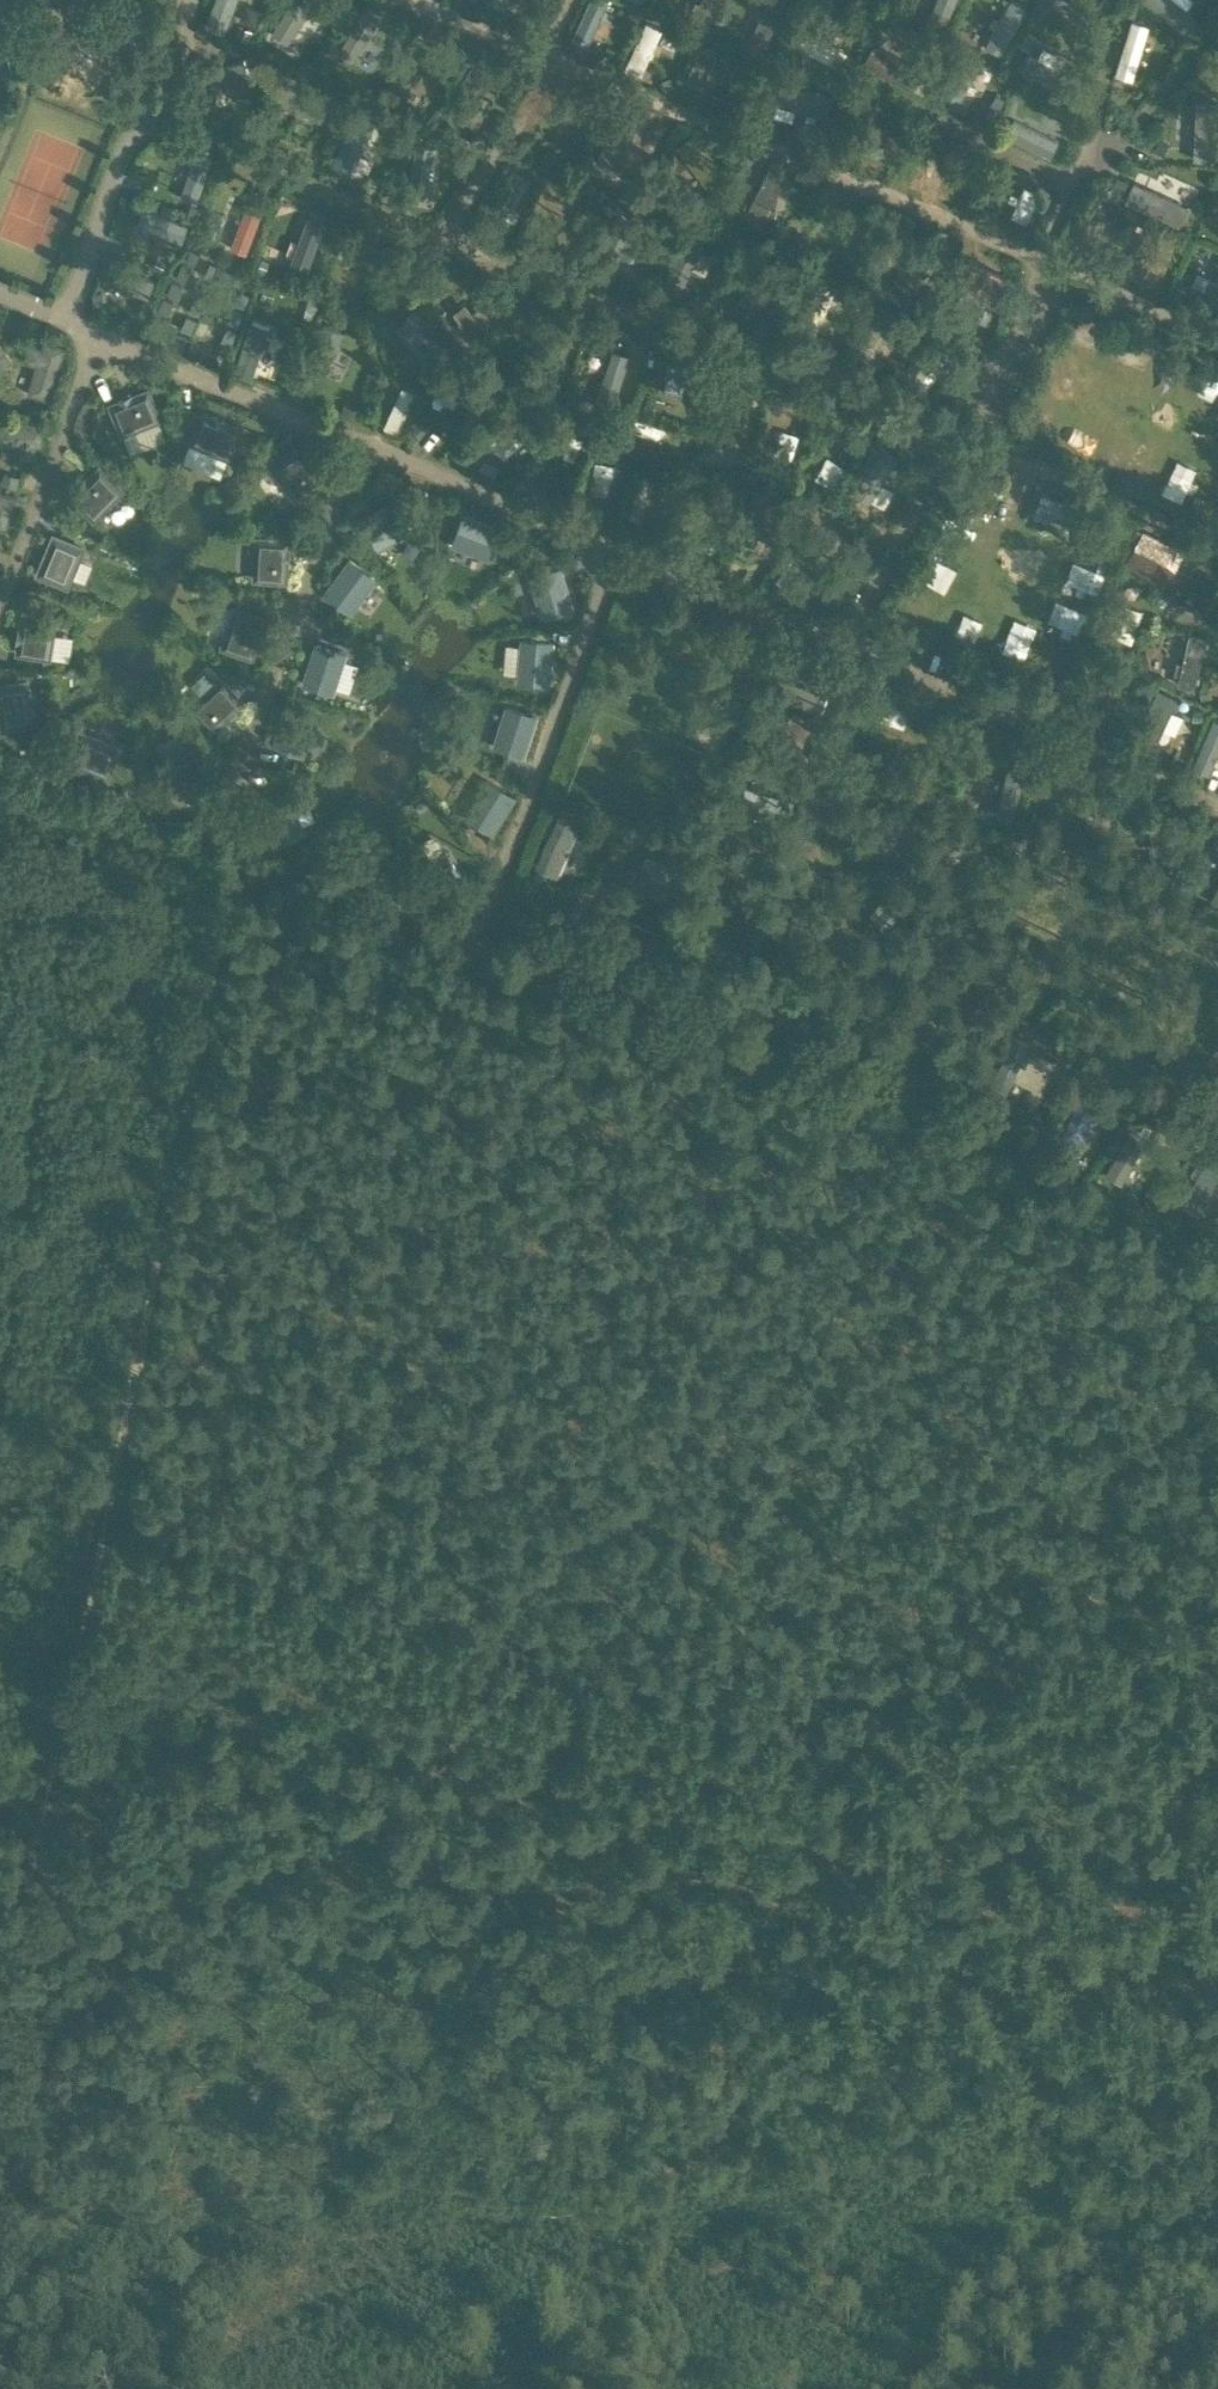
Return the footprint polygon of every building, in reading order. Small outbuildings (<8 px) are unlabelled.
[(205,27),(225,35),(238,0),(215,0),(205,27)] [(275,29),(287,37),(310,0),(293,0),(275,29)] [(493,5),(506,11),(511,0),(495,0),(493,5)] [(573,41),(588,48),(609,2),(604,0),(591,0),(573,41)] [(692,22),(707,28),(719,0),(702,0),(692,22)] [(930,17),(946,24),(957,0),(938,0),(930,17)] [(1187,36),(1200,19),(1176,0),(1141,0),(1187,36)] [(770,1),(748,43),(761,50),(783,7),(770,1)] [(1012,1),(985,46),(1002,56),(1028,10),(1012,1)] [(366,8),(338,53),(353,62),(381,18),(366,8)] [(1132,20),(1115,75),(1131,80),(1148,25),(1132,20)] [(647,23),(625,70),(641,78),(663,30),(647,23)] [(800,29),(792,44),(839,68),(847,53),(800,29)] [(1026,32),(1020,46),(1029,51),(1036,37),(1026,32)] [(875,46),(866,64),(910,87),(920,69),(875,46)] [(702,48),(687,82),(703,89),(718,55),(702,48)] [(1030,56),(1021,72),(1073,98),(1081,82),(1030,56)] [(959,59),(942,95),(957,103),(975,66),(959,59)] [(244,60),(195,80),(201,96),(250,75),(244,60)] [(671,78),(661,81),(664,90),(674,87),(671,78)] [(782,86),(778,105),(826,118),(831,99),(782,86)] [(1014,86),(1011,94),(1023,100),(1027,91),(1014,86)] [(995,94),(990,105),(1000,110),(1004,99),(995,94)] [(1195,101),(1192,160),(1214,161),(1217,102),(1195,101)] [(615,110),(597,165),(619,172),(637,118),(615,110)] [(577,111),(557,157),(571,164),(591,118),(577,111)] [(357,113),(331,166),(350,176),(376,123),(357,113)] [(862,117),(855,132),(870,139),(897,151),(904,135),(862,117)] [(1014,120),(1005,138),(1049,159),(1058,140),(1014,120)] [(399,137),(396,145),(405,149),(409,141),(399,137)] [(1159,138),(1152,150),(1161,154),(1168,142),(1159,138)] [(415,146),(407,197),(426,201),(434,149),(415,146)] [(195,152),(180,196),(196,202),(211,158),(195,152)] [(770,168),(744,219),(765,230),(791,179),(770,168)] [(509,170),(486,211),(501,220),(525,178),(509,170)] [(1042,208),(1050,192),(1015,175),(1007,190),(1042,208)] [(1116,176),(1112,186),(1123,190),(1127,180),(1116,176)] [(549,178),(544,185),(556,191),(560,184),(549,178)] [(1132,182),(1124,201),(1177,225),(1186,206),(1132,182)] [(248,204),(231,248),(247,254),(263,209),(248,204)] [(1082,207),(1061,250),(1078,259),(1100,214),(1082,207)] [(142,211),(137,227),(182,241),(187,225),(142,211)] [(1132,216),(1127,227),(1139,233),(1144,221),(1132,216)] [(307,220),(292,265),(308,271),(324,226),(307,220)] [(346,227),(337,242),(375,263),(383,249),(346,227)] [(1147,232),(1126,275),(1142,282),(1162,239),(1147,232)] [(688,237),(663,288),(680,296),(705,246),(688,237)] [(186,259),(196,263),(201,250),(192,246),(186,259)] [(205,276),(214,280),(220,267),(211,262),(205,276)] [(177,276),(186,281),(192,267),(183,263),(177,276)] [(110,265),(103,283),(148,300),(155,282),(110,265)] [(218,281),(227,285),(233,272),(224,268),(218,281)] [(197,293),(206,298),(212,284),(203,280),(197,293)] [(168,294),(177,298),(182,285),(173,281),(168,294)] [(1210,303),(1217,307),(1217,283),(1210,303)] [(820,284),(800,330),(816,337),(837,291),(820,284)] [(210,299),(219,303),(225,290),(216,286),(210,299)] [(235,304),(244,308),(250,295),(241,291),(235,304)] [(499,294),(460,324),(471,339),(510,309),(499,294)] [(158,311),(167,315),(173,302),(164,298),(158,311)] [(189,311),(198,315),(204,302),(195,298),(189,311)] [(202,317),(211,321),(217,308),(208,304),(202,317)] [(228,322),(237,326),(243,313),(234,309),(228,322)] [(416,310),(404,323),(436,355),(448,342),(416,310)] [(149,328),(158,332),(164,319),(154,315),(149,328)] [(181,329),(191,333),(196,320),(187,316),(181,329)] [(878,317),(856,360),(872,368),(894,326),(878,317)] [(252,321),(234,373),(252,379),(270,328),(252,321)] [(326,325),(309,364),(326,372),(343,332),(326,325)] [(222,341),(231,345),(237,332),(228,327),(222,341)] [(174,347),(183,351),(189,338),(179,333),(174,347)] [(937,339),(915,381),(931,389),(953,347),(937,339)] [(47,343),(30,393),(51,400),(67,350),(47,343)] [(613,351),(597,401),(614,407),(630,357),(613,351)] [(670,361),(666,379),(715,389),(719,372),(670,361)] [(1202,386),(1217,388),(1217,371),(1204,369),(1202,386)] [(403,386),(384,428),(398,435),(418,393),(403,386)] [(737,391),(713,438),(730,447),(754,400),(737,391)] [(121,404),(114,407),(125,435),(162,421),(159,412),(161,411),(156,400),(154,401),(151,392),(136,398),(135,396),(121,402),(121,404)] [(212,414),(205,411),(193,440),(230,454),(234,446),(236,447),(240,435),(238,435),(242,426),(227,420),(228,418),(213,412),(212,414)] [(559,417),(543,463),(563,470),(579,423),(559,417)] [(0,426),(0,448),(45,447),(44,426),(0,426)] [(305,454),(301,447),(276,465),(299,497),(307,492),(308,493),(317,486),(316,485),(324,479),(315,466),(316,465),(307,452),(305,454)] [(883,451),(854,495),(870,505),(898,460),(883,451)] [(599,461),(595,485),(624,490),(627,466),(599,461)] [(78,491),(73,497),(94,518),(122,490),(116,484),(117,482),(109,474),(107,475),(101,469),(89,480),(88,479),(77,490),(78,491)] [(645,473),(627,516),(642,522),(659,479),(645,473)] [(753,491),(739,540),(756,545),(770,496),(753,491)] [(1041,495),(1034,513),(1085,531),(1091,513),(1041,495)] [(398,501),(361,523),(378,552),(415,530),(398,501)] [(465,515),(452,546),(492,563),(505,532),(465,515)] [(1122,566),(1119,572),(1129,577),(1132,571),(1162,587),(1182,549),(1141,526),(1120,565),(1122,566)] [(54,532),(39,571),(69,583),(84,544),(54,532)] [(289,548),(289,540),(259,539),(257,578),(267,579),(267,581),(279,581),(279,579),(288,579),(288,563),(291,563),(291,548),(289,548)] [(349,561),(323,595),(350,615),(376,581),(349,561)] [(562,569),(530,579),(543,620),(575,610),(562,569)] [(263,627),(266,619),(237,610),(224,647),(233,650),(233,652),(244,656),(244,654),(253,657),(258,642),(261,642),(266,628),(263,627)] [(20,646),(19,654),(49,658),(54,619),(45,618),(46,616),(34,614),(33,616),(24,615),(22,631),(20,630),(18,646),(20,646)] [(1191,636),(1179,687),(1195,691),(1207,640),(1191,636)] [(521,640),(518,683),(551,686),(555,643),(521,640)] [(315,645),(302,686),(334,696),(347,655),(315,645)] [(778,679),(772,696),(821,714),(827,697),(778,679)] [(233,710),(239,705),(219,683),(189,709),(195,716),(194,718),(202,726),(204,725),(210,732),(222,721),(223,723),(235,712),(233,710)] [(0,689),(0,701),(5,730),(37,725),(30,684),(0,689)] [(1159,692),(1138,740),(1157,749),(1178,700),(1159,692)] [(507,704),(493,745),(525,755),(539,714),(516,707),(507,704)] [(285,707),(272,748),(304,758),(317,717),(285,707)] [(1195,766),(1212,773),(1217,759),(1217,721),(1215,720),(1195,766)] [(79,731),(67,761),(106,776),(118,746),(79,731)] [(201,782),(209,779),(196,751),(160,767),(164,776),(162,776),(167,787),(169,786),(172,795),(187,788),(188,791),(202,784),(201,782)] [(1010,764),(995,820),(1014,825),(1028,769),(1010,764)] [(487,782),(465,819),(493,836),(516,799),(487,782)] [(288,791),(257,804),(273,843),(295,834),(304,830),(288,791)] [(562,811),(536,868),(558,878),(584,821),(562,811)] [(445,846),(408,868),(426,897),(462,874),(450,854),(445,846)] [(647,858),(639,878),(688,898),(696,878),(647,858)] [(527,877),(522,892),(534,897),(540,882),(527,877)] [(875,919),(872,923),(885,935),(923,894),(910,882),(889,905),(875,919)] [(1210,905),(1217,909),(1217,887),(1210,905)] [(759,925),(755,937),(765,940),(769,927),(759,925)] [(1014,1038),(991,1091),(1007,1098),(1031,1045),(1014,1038)] [(1027,1094),(1020,1108),(1035,1115),(1041,1101),(1027,1094)] [(1077,1105),(1060,1145),(1077,1152),(1094,1113),(1077,1105)] [(1105,1111),(1101,1119),(1111,1123),(1114,1115),(1105,1111)] [(1146,1127),(1142,1136),(1148,1139),(1152,1130),(1146,1127)] [(1131,1132),(1107,1174),(1123,1183),(1146,1141),(1131,1132)] [(1184,1206),(1201,1215),(1217,1182),(1217,1156),(1212,1153),(1184,1206)]
